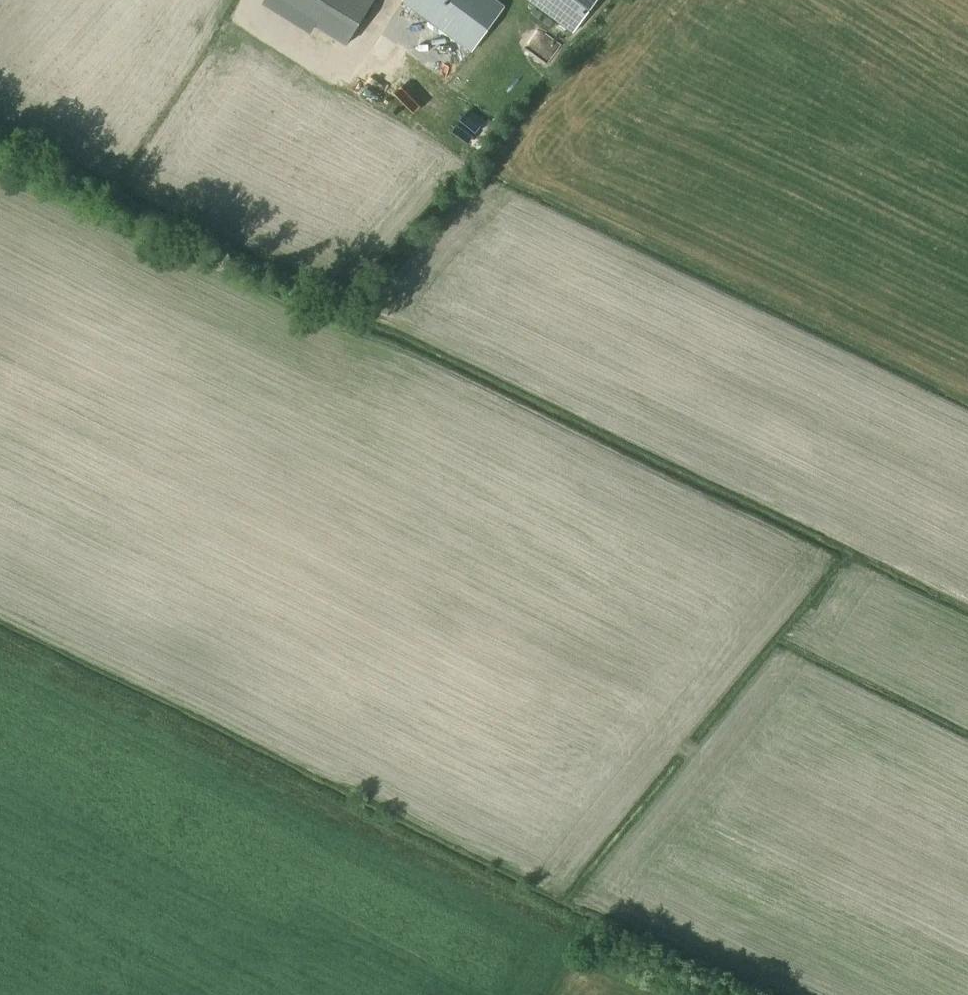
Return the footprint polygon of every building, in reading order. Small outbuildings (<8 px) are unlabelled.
[(373,0),(328,0),(312,25),(345,45),(373,0)] [(570,33),(594,0),(525,0),(570,33)]
